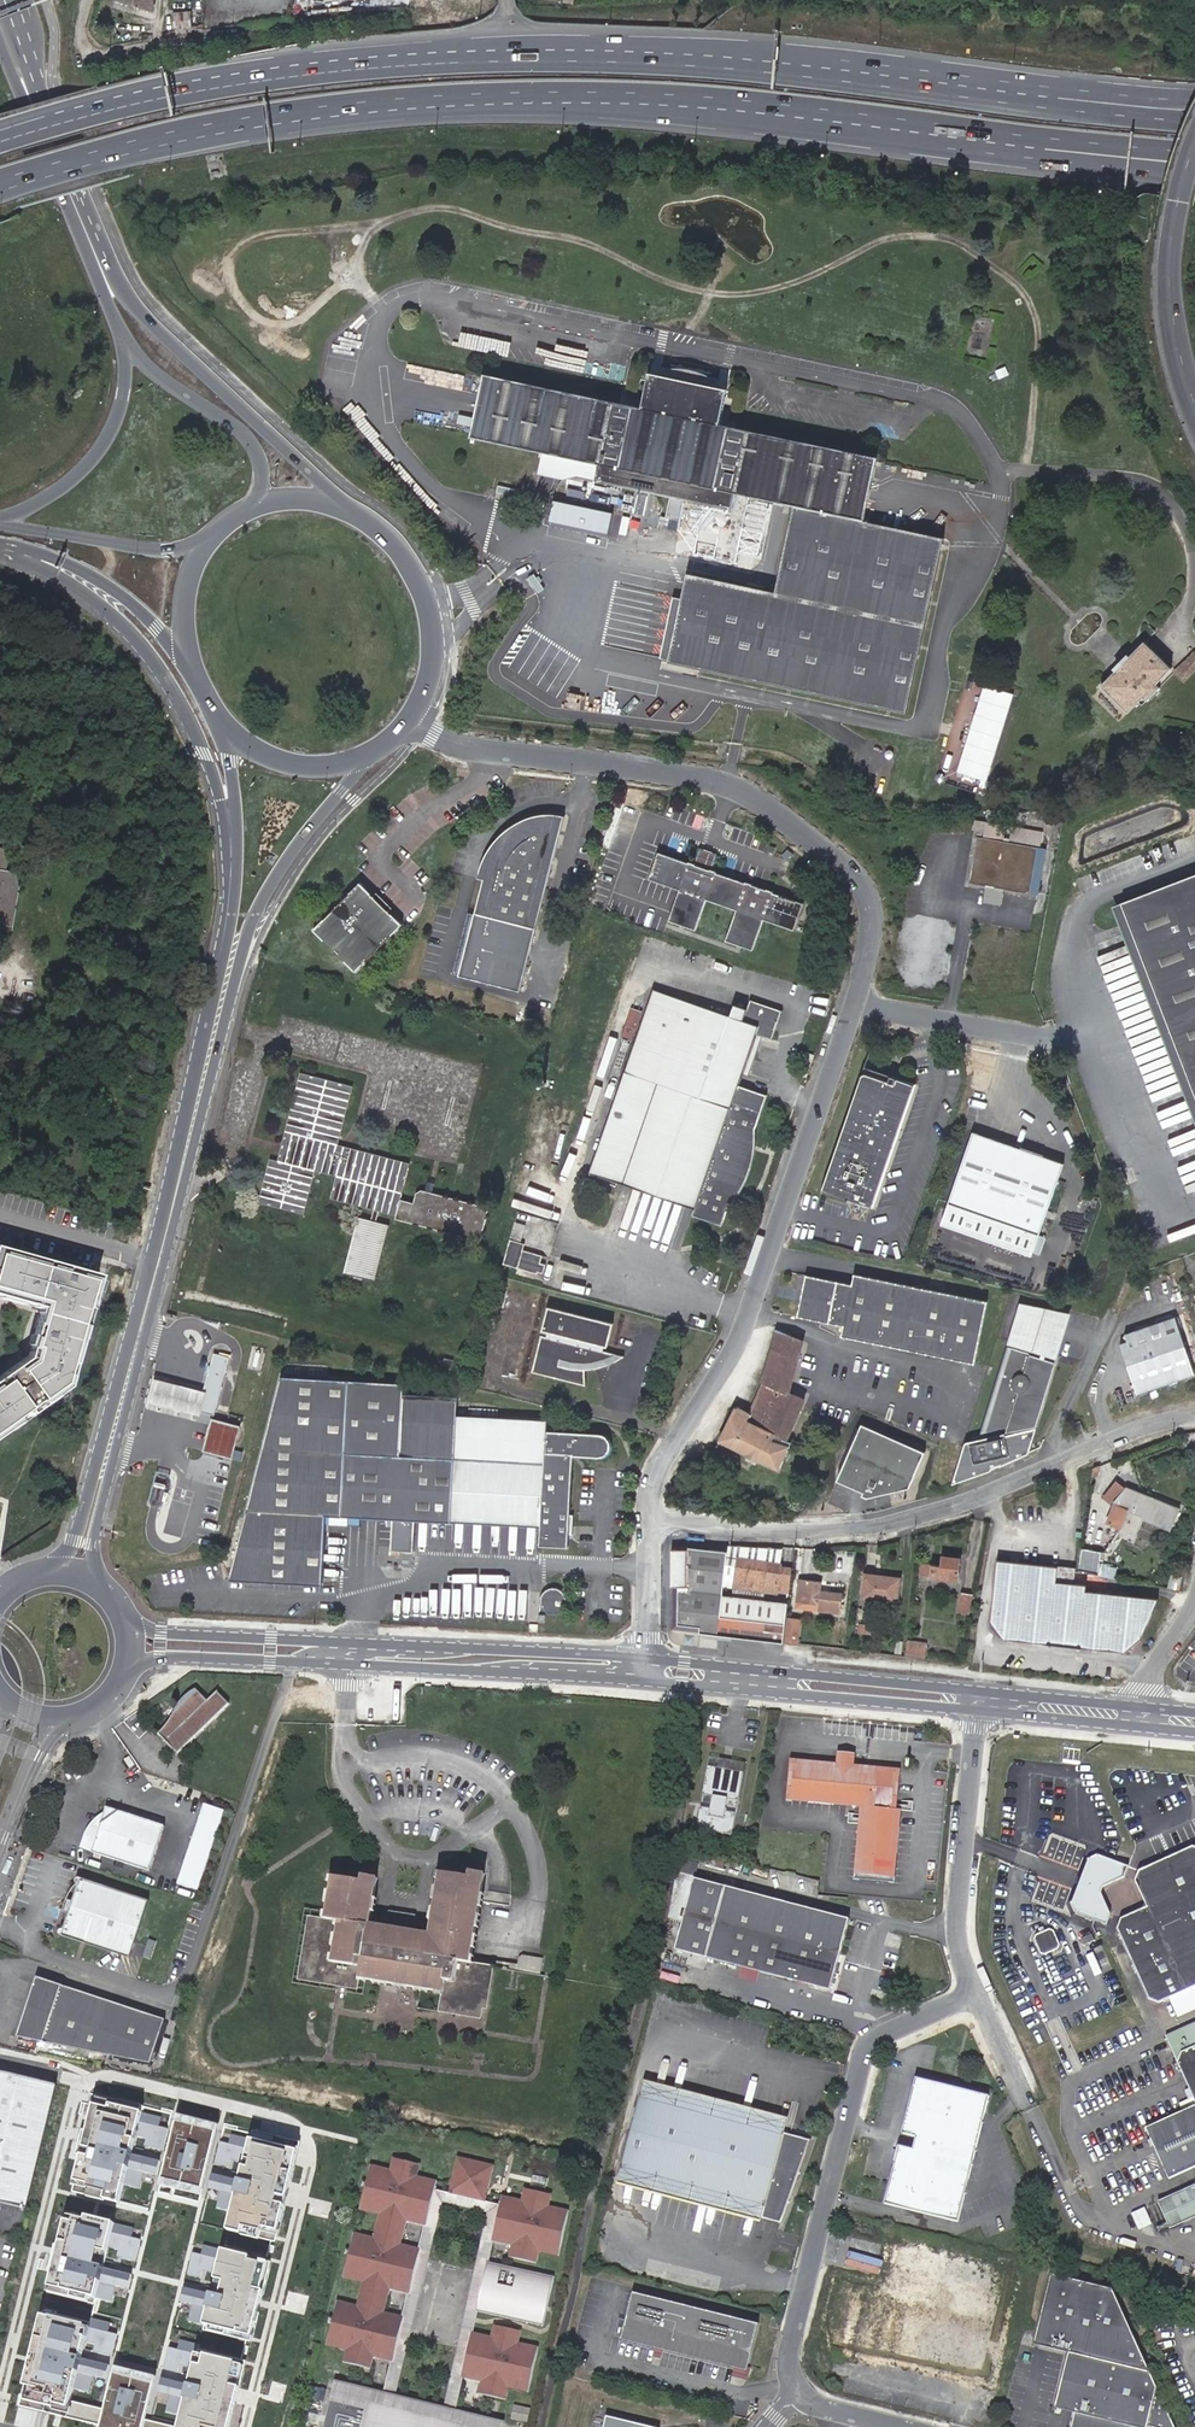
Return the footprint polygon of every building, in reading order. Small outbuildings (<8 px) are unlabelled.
[(132,8),(153,16),(155,0),(117,0),(117,3),(132,8)] [(190,25),(193,10),(175,7),(173,22),(190,25)] [(457,337),(467,339),(465,345),(481,350),(484,336),(459,330),(457,337)] [(611,406),(481,380),(470,437),(599,461),(597,479),(731,506),(734,488),(796,501),(779,589),(690,572),(672,661),(911,709),(946,533),(863,517),(877,458),(744,432),(753,388),(620,361),(611,406)] [(557,520),(617,533),(621,511),(561,499),(557,520)] [(1115,672),(1100,687),(1127,714),(1142,698),(1146,703),(1159,689),(1155,685),(1170,670),(1142,644),(1128,659),(1126,657),(1113,670),(1115,672)] [(1174,674),(1181,681),(1194,666),(1194,659),(1192,656),(1174,674)] [(992,781),(1017,692),(987,683),(962,772),(992,781)] [(519,991),(564,816),(538,816),(519,823),(503,833),(486,853),(478,878),(483,880),(460,976),(519,991)] [(1006,851),(1008,835),(990,832),(988,841),(982,840),(981,846),(989,847),(980,894),(1035,904),(1034,908),(1041,910),(1050,859),(1006,851)] [(711,866),(716,853),(691,844),(686,858),(711,866)] [(7,917),(15,875),(4,873),(7,849),(0,848),(0,916),(7,917)] [(792,924),(801,898),(765,885),(711,866),(686,858),(657,848),(648,875),(679,885),(669,915),(697,925),(707,895),(735,905),(725,934),(753,944),(763,914),(792,924)] [(1113,907),(1120,926),(1130,922),(1194,1091),(1194,875),(1113,907)] [(402,925),(361,885),(314,932),(356,972),(402,925)] [(656,987),(624,1069),(589,1169),(693,1207),(691,1212),(720,1222),(726,1204),(740,1186),(748,1168),(752,1146),(752,1127),(765,1092),(735,1081),(754,1031),(770,1037),(780,1008),(749,997),(746,1006),(733,1001),(728,1013),(656,987)] [(815,1055),(807,1052),(804,1062),(811,1065),(815,1055)] [(804,1062),(800,1074),(807,1077),(811,1065),(804,1062)] [(821,1187),(856,1199),(873,1205),(914,1081),(863,1064),(854,1090),(821,1187)] [(1065,1162),(976,1133),(946,1225),(1035,1254),(1065,1162)] [(283,1138),(277,1161),(284,1162),(287,1153),(290,1140),(283,1138)] [(343,1157),(345,1149),(337,1147),(334,1155),(343,1157)] [(1109,1168),(1103,1170),(1109,1185),(1114,1183),(1109,1168)] [(359,1216),(348,1273),(379,1279),(391,1223),(359,1216)] [(518,1239),(507,1237),(501,1262),(536,1271),(536,1268),(542,1270),(544,1261),(538,1259),(540,1252),(520,1246),(522,1240),(518,1239)] [(41,1308),(27,1356),(0,1377),(0,1438),(69,1386),(99,1276),(0,1248),(0,1296),(41,1308)] [(855,1284),(808,1274),(799,1315),(846,1325),(844,1335),(977,1363),(990,1301),(857,1273),(855,1284)] [(1056,1356),(1067,1315),(1022,1303),(1008,1342),(1056,1356)] [(606,1358),(617,1354),(603,1351),(605,1345),(608,1346),(614,1322),(549,1306),(543,1329),(549,1331),(547,1337),(541,1335),(532,1371),(585,1385),(584,1369),(594,1369),(593,1362),(606,1358)] [(1175,1317),(1125,1333),(1127,1341),(1121,1343),(1138,1394),(1194,1375),(1175,1317)] [(774,1353),(800,1359),(805,1340),(779,1329),(776,1344),(774,1353)] [(1027,1430),(1024,1422),(1035,1420),(1053,1360),(1011,1347),(985,1430),(1017,1424),(1019,1431),(1008,1434),(1007,1433),(968,1442),(956,1483),(990,1471),(1026,1454),(1033,1428),(1027,1430)] [(211,1372),(206,1389),(201,1409),(214,1412),(229,1355),(214,1351),(209,1372),(211,1372)] [(792,1393),(794,1386),(800,1359),(774,1353),(768,1374),(766,1382),(751,1413),(737,1407),(721,1441),(781,1469),(793,1444),(787,1444),(804,1406),(807,1400),(792,1393)] [(625,1356),(617,1354),(606,1358),(593,1362),(594,1369),(607,1365),(615,1362),(625,1356)] [(441,1355),(439,1365),(449,1368),(452,1357),(441,1355)] [(364,1515),(540,1523),(539,1543),(568,1544),(571,1483),(573,1450),(600,1451),(602,1451),(604,1450),(606,1449),(610,1445),(611,1442),(611,1439),(610,1436),(609,1434),(606,1431),(604,1429),(601,1429),(546,1426),(546,1418),(457,1413),(458,1395),(404,1392),(404,1381),(281,1375),(232,1579),(323,1582),(327,1512),(343,1513),(364,1515)] [(201,1409),(206,1389),(153,1376),(147,1399),(200,1413),(201,1409)] [(1070,1421),(1074,1432),(1085,1427),(1080,1416),(1070,1421)] [(240,1424),(213,1417),(205,1448),(232,1455),(240,1424)] [(929,1453),(866,1423),(839,1478),(865,1491),(863,1494),(869,1496),(912,1489),(929,1453)] [(170,1472),(156,1469),(147,1505),(161,1508),(170,1472)] [(1124,1489),(1116,1483),(1105,1498),(1114,1504),(1115,1501),(1121,1507),(1126,1510),(1123,1518),(1117,1533),(1131,1540),(1140,1516),(1172,1528),(1179,1507),(1149,1496),(1147,1501),(1122,1491),(1124,1489)] [(1126,1486),(1124,1489),(1122,1491),(1147,1501),(1149,1496),(1126,1486)] [(1115,1501),(1114,1504),(1110,1509),(1115,1514),(1123,1518),(1126,1510),(1121,1507),(1115,1501)] [(1098,1568),(1102,1547),(1082,1543),(1078,1564),(1098,1568)] [(783,1643),(785,1625),(788,1603),(722,1595),(727,1551),(689,1546),(672,1546),(672,1628),(783,1643)] [(127,1556),(121,1548),(116,1552),(122,1560),(127,1556)] [(922,1559),(920,1571),(957,1579),(961,1559),(945,1555),(943,1564),(938,1563),(922,1559)] [(781,1591),(789,1592),(790,1584),(792,1568),(779,1566),(779,1565),(735,1560),(732,1588),(776,1594),(776,1590),(781,1591)] [(1058,1566),(996,1560),(989,1621),(1005,1640),(1047,1644),(1047,1646),(1052,1646),(1052,1644),(1077,1647),(1077,1649),(1081,1650),(1082,1647),(1125,1652),(1142,1640),(1157,1600),(1085,1592),(1086,1585),(1056,1582),(1058,1566)] [(862,1575),(860,1597),(894,1601),(896,1579),(862,1575)] [(798,1578),(796,1602),(817,1604),(817,1610),(840,1613),(842,1593),(819,1590),(820,1581),(798,1578)] [(565,1603),(564,1594),(563,1592),(556,1586),(545,1587),(539,1594),(540,1605),(548,1612),(558,1611),(565,1603)] [(967,1614),(971,1594),(960,1591),(956,1611),(967,1614)] [(817,1604),(796,1602),(795,1610),(817,1613),(817,1610),(817,1604)] [(793,1642),(794,1627),(786,1626),(784,1641),(793,1642)] [(924,1643),(906,1642),(904,1654),(922,1656),(924,1643)] [(176,1705),(175,1707),(179,1712),(166,1722),(165,1723),(164,1724),(164,1725),(163,1726),(162,1726),(162,1727),(161,1728),(161,1729),(160,1730),(159,1730),(159,1731),(177,1751),(229,1701),(217,1689),(207,1699),(196,1687),(194,1688),(192,1689),(190,1690),(188,1691),(186,1692),(184,1694),(182,1696),(181,1697),(179,1699),(178,1701),(177,1703),(176,1705)] [(179,1712),(175,1707),(174,1708),(174,1709),(173,1710),(173,1711),(172,1712),(172,1713),(171,1713),(171,1714),(170,1715),(170,1716),(169,1717),(168,1718),(167,1719),(167,1720),(166,1721),(166,1722),(179,1712)] [(899,1807),(895,1806),(888,1805),(891,1771),(852,1767),(852,1762),(852,1759),(846,1758),(846,1750),(835,1748),(834,1760),(834,1765),(794,1762),(791,1790),(864,1797),(856,1879),(891,1883),(899,1807)] [(851,1878),(856,1879),(864,1797),(791,1790),(794,1762),(834,1765),(834,1760),(788,1755),(785,1795),(859,1803),(851,1878)] [(888,1805),(895,1806),(899,1766),(852,1762),(852,1767),(891,1771),(888,1805)] [(734,1807),(741,1770),(723,1767),(705,1763),(699,1801),(711,1803),(709,1815),(697,1813),(693,1835),(729,1841),(733,1819),(722,1817),(721,1817),(723,1805),(734,1807)] [(197,1887),(224,1807),(204,1801),(194,1830),(177,1880),(197,1887)] [(105,1810),(92,1849),(149,1867),(163,1823),(106,1805),(105,1810)] [(81,1846),(92,1849),(105,1810),(102,1811),(89,1824),(82,1840),(81,1846)] [(1194,1987),(1194,1848),(1193,1847),(1139,1872),(1134,1881),(1146,1907),(1120,1919),(1115,1928),(1147,2000),(1158,2003),(1169,1999),(1194,1987)] [(1075,1913),(1106,1925),(1110,1914),(1101,1893),(1096,1892),(1098,1886),(1103,1888),(1125,1878),(1129,1868),(1099,1856),(1089,1860),(1072,1904),(1075,1913)] [(413,1922),(392,1919),(391,1924),(370,1920),(377,1876),(362,1873),(361,1878),(357,1878),(332,1873),(324,1915),(308,1913),(297,1976),(341,1984),(357,1986),(359,1973),(361,1960),(382,1963),(380,1976),(420,1983),(443,1987),(441,1998),(482,2005),(490,1963),(469,1959),(480,1899),(482,1888),(485,1872),(474,1870),(473,1875),(469,1875),(440,1870),(428,1931),(412,1928),(413,1922)] [(148,1898),(81,1876),(79,1875),(76,1878),(79,1882),(66,1903),(64,1928),(61,1927),(60,1932),(130,1955),(148,1898)] [(707,1955),(726,1885),(696,1878),(677,1948),(707,1955)] [(707,1955),(832,1990),(850,1919),(726,1885),(707,1955)] [(510,1893),(482,1888),(480,1899),(509,1904),(510,1893)] [(388,1918),(392,1919),(413,1922),(415,1923),(417,1911),(390,1907),(388,1918)] [(1051,1930),(1037,1934),(1035,1938),(1039,1952),(1042,1954),(1058,1949),(1059,1946),(1055,1931),(1051,1930)] [(359,1973),(380,1976),(382,1963),(361,1960),(359,1973)] [(493,1963),(490,1963),(482,2005),(486,2006),(493,1963)] [(163,2018),(32,1975),(12,2034),(148,2062),(163,2018)] [(480,2016),(482,2005),(441,1998),(443,1987),(420,1983),(417,2004),(480,2016)] [(1169,1999),(1177,2017),(1184,2014),(1194,2009),(1194,1987),(1169,1999)] [(663,2002),(660,2021),(676,2023),(679,2004),(663,2002)] [(1191,2048),(1194,2046),(1194,2023),(1183,2029),(1191,2048)] [(1191,2048),(1183,2029),(1165,2037),(1194,2104),(1194,2046),(1191,2048)] [(52,2083),(0,2071),(0,2202),(22,2207),(52,2083)] [(952,2083),(920,2075),(906,2133),(922,2137),(920,2143),(919,2149),(903,2145),(887,2207),(960,2225),(993,2093),(952,2083)] [(806,2136),(641,2090),(621,2162),(764,2202),(761,2212),(783,2218),(806,2136)] [(125,2111),(96,2104),(76,2188),(137,2202),(158,2112),(126,2105),(125,2111)] [(1145,2127),(1168,2178),(1194,2166),(1194,2105),(1145,2127)] [(226,2124),(184,2113),(165,2185),(208,2196),(226,2124)] [(264,2140),(244,2230),(283,2239),(304,2149),(264,2140)] [(418,2161),(391,2154),(388,2167),(368,2162),(357,2207),(377,2212),(371,2235),(351,2230),(340,2275),(360,2280),(354,2303),(334,2298),(323,2344),(343,2349),(340,2361),(367,2368),(370,2355),(390,2360),(398,2332),(392,2330),(394,2323),(399,2325),(402,2315),(382,2310),(388,2287),(407,2292),(414,2263),(409,2262),(411,2255),(416,2256),(419,2246),(398,2241),(404,2219),(424,2224),(431,2195),(426,2194),(428,2187),(433,2188),(435,2178),(416,2173),(418,2161)] [(492,2164),(456,2156),(447,2191),(460,2195),(461,2190),(471,2192),(470,2197),(483,2200),(492,2164)] [(1185,2188),(1194,2211),(1194,2183),(1185,2188)] [(498,2194),(496,2203),(501,2204),(499,2211),(494,2210),(488,2239),(508,2244),(505,2256),(532,2262),(535,2250),(555,2254),(565,2209),(546,2204),(548,2192),(521,2186),(518,2198),(498,2194)] [(390,2360),(380,2402),(389,2404),(439,2198),(486,2210),(439,2417),(446,2419),(457,2375),(463,2347),(465,2340),(467,2331),(472,2310),(475,2294),(478,2283),(483,2261),(488,2239),(494,2210),(496,2203),(483,2200),(470,2197),(460,2195),(447,2191),(433,2188),(431,2195),(424,2224),(419,2246),(416,2256),(414,2263),(407,2292),(402,2315),(399,2325),(398,2332),(390,2360)] [(1194,2215),(1194,2211),(1185,2188),(1169,2195),(1181,2221),(1194,2215)] [(1181,2221),(1169,2195),(1157,2200),(1168,2227),(1181,2221)] [(1144,2208),(1132,2213),(1139,2230),(1152,2225),(1144,2208)] [(129,2225),(69,2211),(51,2289),(111,2304),(129,2225)] [(866,2294),(852,2356),(1001,2388),(1027,2267),(896,2238),(883,2298),(866,2294)] [(228,2250),(209,2324),(248,2334),(266,2264),(255,2261),(256,2257),(228,2250)] [(550,2276),(483,2261),(478,2283),(483,2284),(480,2295),(475,2294),(472,2310),(539,2325),(550,2276)] [(1149,2371),(1113,2289),(1052,2274),(1035,2344),(1070,2353),(1058,2398),(1056,2407),(1075,2412),(1071,2426),(1173,2426),(1149,2371)] [(759,2323),(634,2292),(622,2339),(747,2371),(759,2323)] [(119,2334),(45,2315),(22,2406),(101,2426),(115,2372),(110,2370),(119,2334)] [(467,2331),(465,2340),(470,2342),(468,2349),(463,2347),(457,2375),(477,2380),(474,2392),(501,2398),(504,2386),(524,2391),(534,2346),(514,2341),(517,2329),(490,2323),(487,2335),(467,2331)] [(184,2426),(226,2426),(241,2365),(201,2356),(184,2426)] [(115,2372),(101,2426),(105,2426),(144,2426),(155,2381),(115,2372)] [(330,2390),(321,2426),(481,2426),(446,2419),(439,2417),(389,2404),(380,2402),(330,2390)] [(530,2421),(531,2408),(516,2407),(515,2420),(530,2421)] [(606,2415),(604,2426),(656,2426),(606,2415)]
